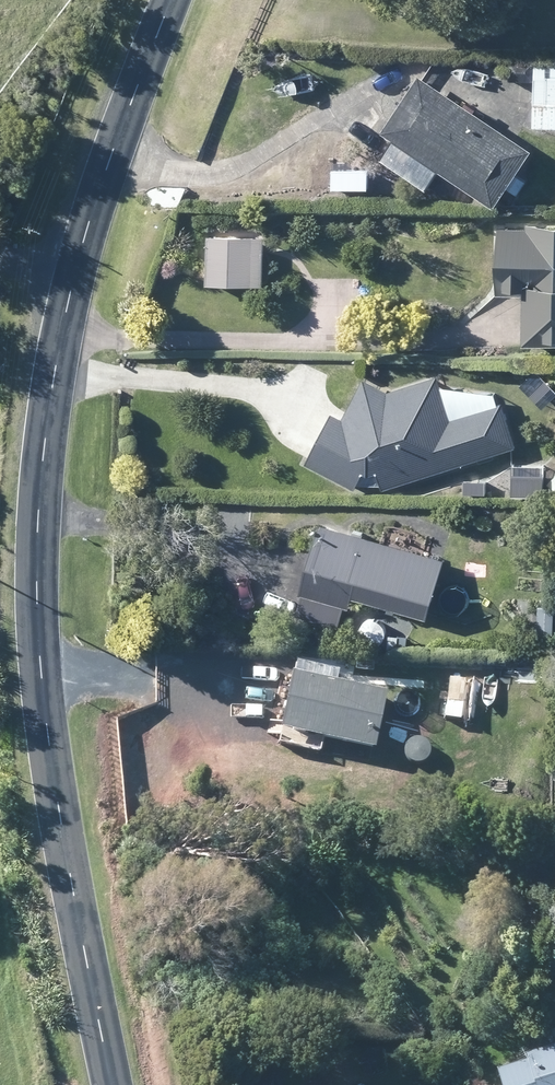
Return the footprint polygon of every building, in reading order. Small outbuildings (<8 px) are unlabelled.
[(554,126),(554,63),(507,62),(506,75),(506,79),(531,79),(531,125),(554,126)] [(528,148),(508,135),(416,73),(411,80),(385,119),(379,128),(388,135),(441,171),(485,200),(490,204),(503,185),(516,194),(525,179),(512,171),(528,148)] [(525,221),(525,226),(495,226),(494,282),(494,290),(498,290),(503,290),(520,290),(520,339),(554,340),(554,222),(525,221)] [(204,282),(261,281),(262,233),(204,233),(204,247),(204,282)] [(451,423),(438,380),(386,395),(364,384),(343,423),(333,417),(308,465),(356,490),(365,475),(379,475),(384,490),(516,451),(503,407),(451,423)] [(300,591),(294,613),(336,625),(342,604),(346,605),(349,593),(426,615),(443,556),(317,519),(308,552),(297,590),(300,591)] [(275,730),(369,751),(383,692),(332,681),(334,671),(293,661),(290,673),(287,672),(275,730)] [(526,1056),(528,1062),(510,1068),(498,1071),(502,1084),(554,1084),(554,1047),(526,1056)]
